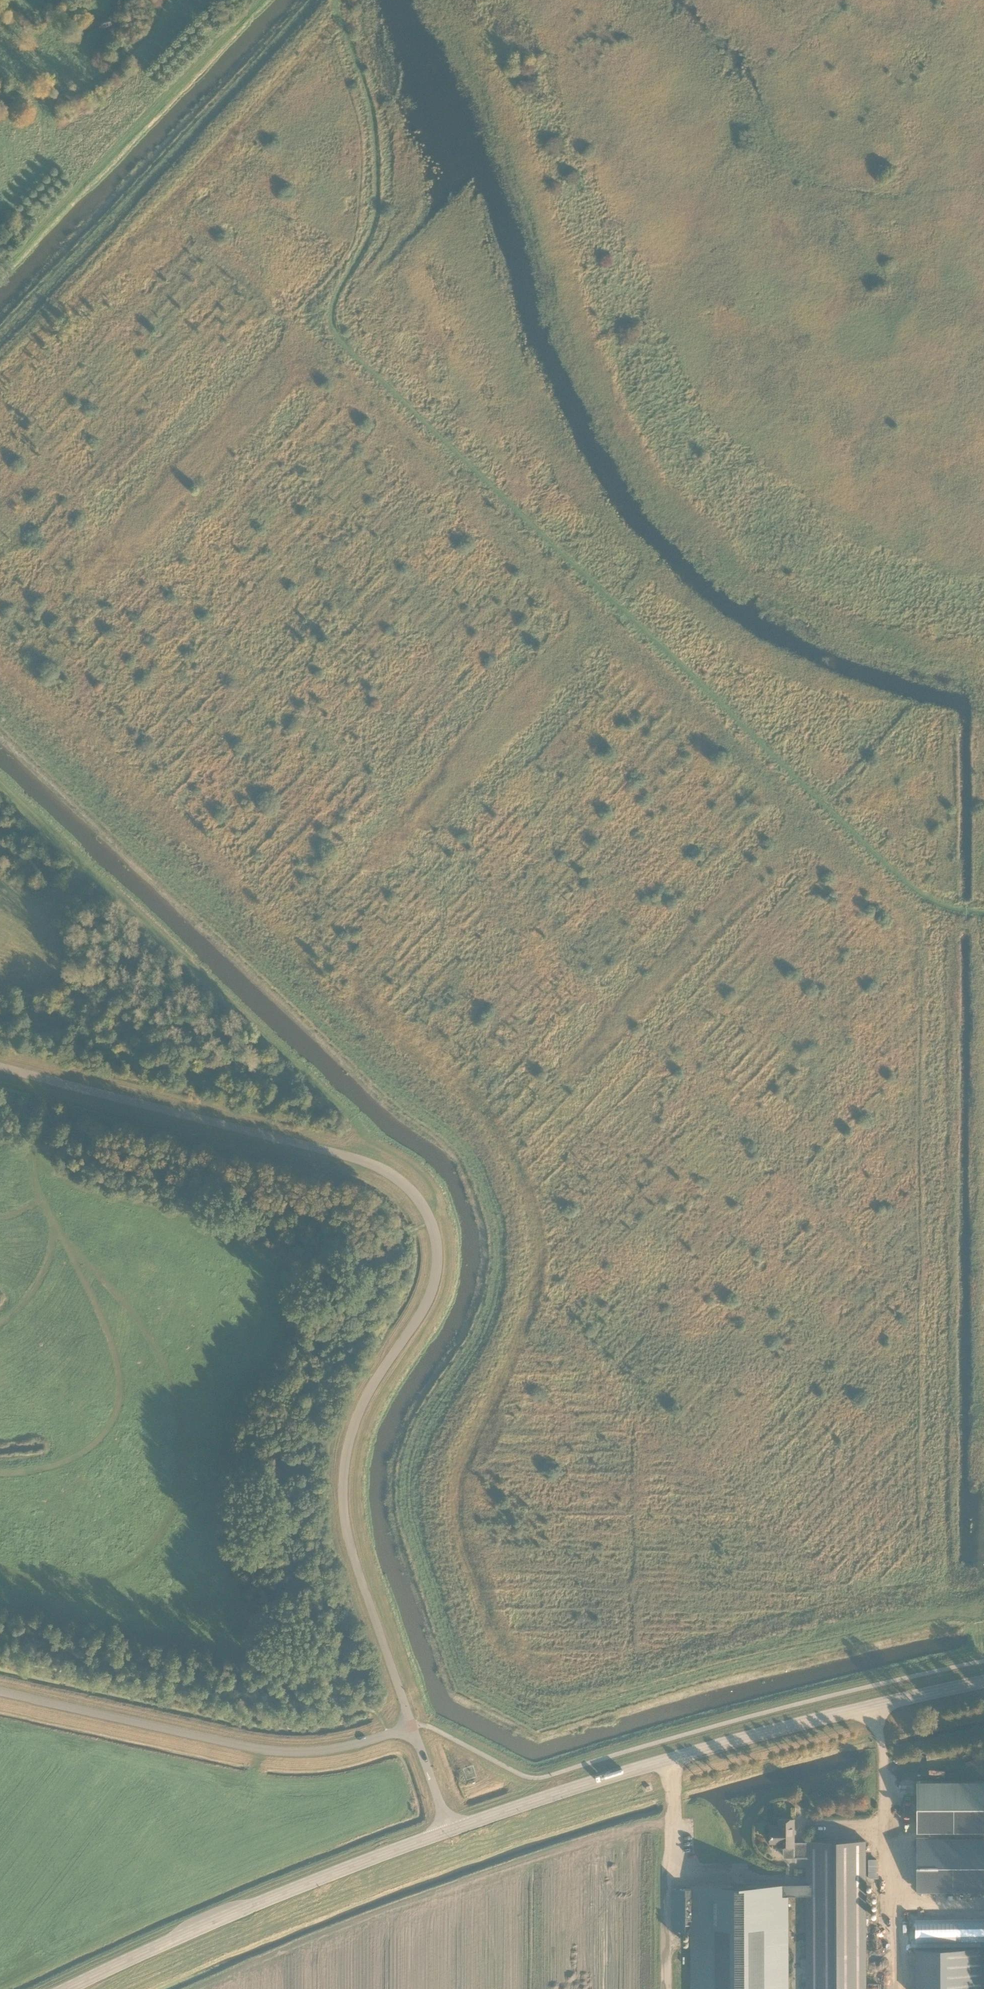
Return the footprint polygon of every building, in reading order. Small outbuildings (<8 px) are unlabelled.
[(917,1831),(983,1831),(983,1780),(916,1780),(917,1831)] [(866,1840),(806,1840),(806,1842),(794,1842),(794,1818),(778,1818),(778,1826),(770,1826),(770,1842),(784,1842),(784,1845),(788,1845),(788,1856),(806,1856),(806,1884),(806,1898),(806,1988),(866,1988),(866,1840)] [(919,1840),(918,1840),(918,1890),(983,1889),(983,1840),(919,1840)] [(806,1898),(806,1884),(693,1885),(693,1887),(673,1887),(673,1929),(686,1929),(686,1919),(693,1919),(693,1988),(786,1988),(786,1898),(806,1898)] [(913,1988),(983,1988),(983,1947),(913,1947),(913,1988)]
